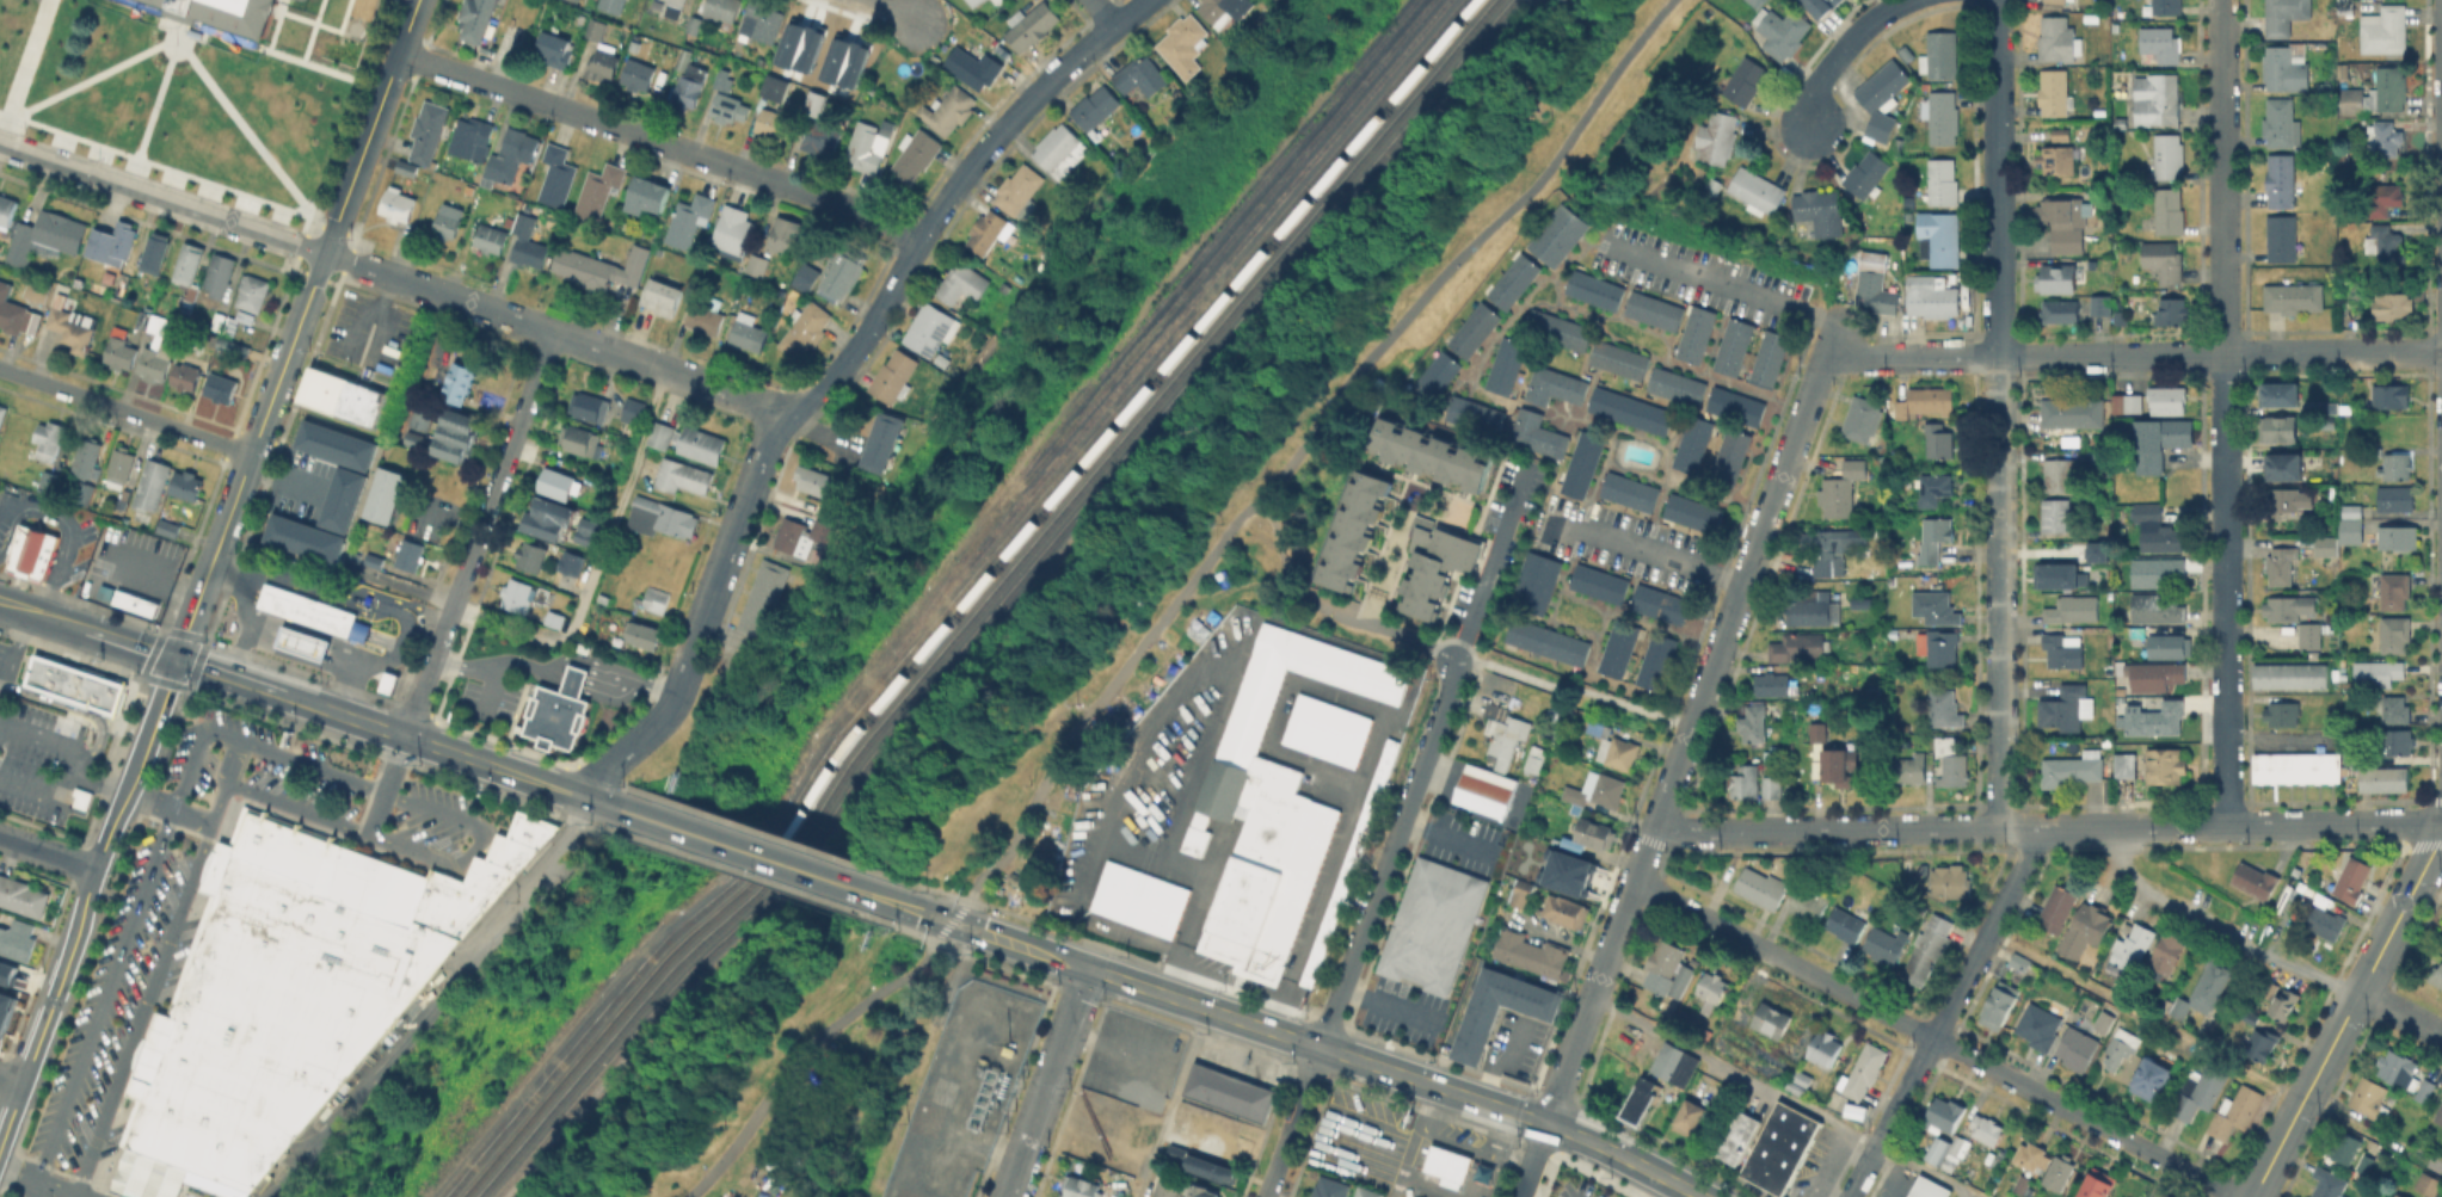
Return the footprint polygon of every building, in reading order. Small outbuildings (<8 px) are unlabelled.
[(168,7),(147,0),(278,0),(272,18),(271,17),(264,38),(202,17),(199,24),(166,13),(168,7)] [(460,18),(466,0),(507,0),(504,7),(497,5),(482,44),(478,43),(475,49),(466,45),(468,39),(461,36),(466,26),(461,24),(462,19),(460,18)] [(599,7),(602,0),(626,0),(620,16),(599,7)] [(662,14),(677,19),(682,0),(666,0),(662,14)] [(703,14),(708,0),(740,0),(733,23),(719,18),(718,19),(703,14)] [(746,16),(752,0),(770,0),(787,6),(774,44),(745,35),(751,17),(746,16)] [(1027,14),(1045,0),(1047,0),(1062,18),(1047,30),(1048,32),(1037,43),(1034,41),(1021,53),(1004,33),(1013,26),(1008,19),(1021,8),(1027,14)] [(1204,1),(1203,0),(1254,0),(1256,2),(1240,20),(1234,16),(1220,30),(1198,8),(1204,1)] [(1760,8),(1749,0),(1767,0),(1760,8)] [(1821,19),(1803,0),(1841,0),(1821,19)] [(2145,13),(2145,0),(2182,0),(2182,13),(2145,13)] [(2266,36),(2266,0),(2312,0),(2312,17),(2292,18),(2293,36),(2266,36)] [(2348,1),(2348,11),(2338,11),(2338,1),(2348,1)] [(2406,4),(2407,51),(2362,51),(2361,13),(2381,13),(2381,4),(2406,4)] [(1760,8),(1763,6),(1770,11),(1772,8),(1784,17),(1792,6),(1795,8),(1796,6),(1802,11),(1801,13),(1813,23),(1801,39),(1803,42),(1791,56),(1789,54),(1782,62),(1761,45),(1769,37),(1755,27),(1758,25),(1752,19),(1760,8)] [(1192,12),(1208,32),(1204,36),(1208,42),(1200,49),(1201,51),(1194,57),(1201,66),(1185,80),(1155,44),(1170,31),(1168,27),(1182,16),(1185,18),(1192,12)] [(2100,12),(2100,21),(2085,21),(2085,12),(2100,12)] [(702,18),(696,35),(685,31),(691,14),(702,18)] [(789,16),(773,62),(792,68),(793,67),(807,25),(805,24),(796,21),(798,19),(789,16)] [(2075,25),(2075,37),(2083,37),(2083,54),(2075,54),(2075,62),(2066,62),(2066,60),(2040,60),(2040,35),(2042,35),(2042,16),(2068,16),(2068,25),(2075,25)] [(620,56),(613,78),(605,75),(604,80),(597,78),(596,79),(585,75),(591,55),(595,56),(601,41),(584,35),(591,17),(608,23),(602,41),(616,47),(614,51),(616,53),(615,54),(620,56)] [(793,67),(808,73),(825,27),(817,24),(816,26),(805,23),(805,24),(807,25),(793,67)] [(2175,26),(2175,36),(2180,36),(2180,62),(2142,62),(2142,53),(2141,53),(2141,26),(2175,26)] [(1957,30),(1957,76),(1929,75),(1929,72),(1920,72),(1920,54),(1929,54),(1929,30),(1957,30)] [(548,31),(578,43),(568,70),(539,58),(548,31)] [(835,31),(818,78),(837,85),(837,82),(853,41),(850,41),(842,37),(843,35),(835,31)] [(842,48),(857,54),(864,37),(848,31),(842,48)] [(837,82),(854,88),(871,43),(862,39),(861,43),(850,39),(850,41),(853,41),(837,82)] [(958,44),(980,60),(986,51),(1005,64),(990,85),(986,82),(980,91),(943,64),(958,44)] [(2293,45),(2293,55),(2306,55),(2306,61),(2309,61),(2309,90),(2266,90),(2268,81),(2264,81),(2264,53),(2266,53),(2266,45),(2293,45)] [(695,50),(687,70),(675,67),(683,47),(695,50)] [(1149,54),(1169,82),(1149,98),(1138,84),(1125,94),(1112,76),(1137,56),(1140,61),(1149,54)] [(1769,68),(1758,85),(1759,86),(1746,107),(1716,87),(1727,72),(1733,76),(1746,54),(1769,68)] [(1886,112),(1897,117),(1888,143),(1866,135),(1874,115),(1853,91),(1894,56),(1913,79),(1894,95),(1899,100),(1886,112)] [(657,67),(648,91),(640,88),(639,92),(627,87),(628,84),(621,80),(629,57),(657,67)] [(708,68),(703,81),(706,82),(696,109),(687,105),(685,107),(679,106),(681,101),(672,99),(682,73),(687,75),(691,61),(708,68)] [(734,79),(730,91),(714,85),(720,67),(731,70),(728,76),(734,79)] [(2404,67),(2404,75),(2406,75),(2406,101),(2404,101),(2404,111),(2370,111),(2370,87),(2378,87),(2379,67),(2404,67)] [(2067,68),(2068,115),(2042,115),(2042,105),(2040,105),(2040,88),(2042,88),(2042,68),(2067,68)] [(791,81),(782,101),(761,93),(769,73),(791,81)] [(2178,73),(2178,101),(2179,101),(2179,125),(2176,125),(2176,123),(2134,124),(2134,98),(2148,98),(2148,73),(2178,73)] [(977,99),(971,106),(974,109),(962,123),(960,121),(947,137),(916,113),(924,103),(935,111),(936,109),(931,104),(937,97),(942,101),(956,82),(977,99)] [(1105,82),(1122,101),(1103,119),(1108,124),(1094,136),(1070,111),(1088,94),(1090,97),(1105,82)] [(2364,111),(2342,112),(2342,88),(2364,87),(2364,111)] [(751,106),(746,121),(737,117),(734,122),(728,119),(727,123),(715,119),(716,116),(711,113),(719,91),(743,99),(742,103),(751,106)] [(814,91),(830,95),(823,116),(808,111),(814,91)] [(1956,91),(1956,106),(1958,106),(1960,134),(1956,134),(1956,144),(1931,144),(1930,117),(1919,117),(1919,100),(1930,100),(1930,91),(1956,91)] [(2294,97),(2294,119),(2301,118),(2301,144),(2294,144),(2294,147),(2268,147),(2268,136),(2263,136),(2263,118),(2268,118),(2268,97),(2294,97)] [(451,106),(432,160),(439,162),(437,168),(429,165),(410,158),(417,136),(411,135),(418,115),(420,115),(426,98),(451,106)] [(791,116),(782,140),(774,136),(773,140),(761,136),(762,132),(755,130),(763,106),(791,116)] [(1739,115),(1735,131),(1737,131),(1731,156),(1728,156),(1726,165),(1700,159),(1703,147),(1696,146),(1700,123),(1709,125),(1712,109),(1739,115)] [(472,115),(496,124),(482,161),(449,150),(460,116),(469,119),(472,115)] [(842,131),(832,156),(819,152),(818,153),(800,146),(801,141),(804,142),(811,119),(842,131)] [(2394,119),(2394,130),(2404,130),(2404,142),(2400,142),(2400,146),(2398,146),(2398,155),(2376,155),(2376,148),(2369,148),(2368,131),(2373,130),(2373,127),(2375,127),(2375,121),(2394,119)] [(1064,122),(1090,148),(1060,180),(1033,154),(1039,147),(1037,144),(1056,125),(1057,128),(1064,122)] [(541,137),(531,162),(522,159),(521,165),(519,165),(513,184),(502,180),(496,178),(492,187),(480,183),(484,174),(485,175),(492,152),(499,154),(500,150),(502,150),(509,130),(509,129),(510,124),(528,131),(528,132),(541,137)] [(891,137),(876,174),(853,166),(855,161),(845,158),(857,124),(891,137)] [(921,127),(945,143),(925,168),(923,167),(911,184),(890,168),(904,149),(897,144),(908,131),(914,135),(921,127)] [(2071,140),(2053,140),(2053,128),(2069,128),(2071,140)] [(2180,134),(2180,142),(2184,142),(2184,168),(2180,168),(2182,177),(2157,178),(2155,172),(2147,173),(2147,155),(2155,155),(2155,134),(2180,134)] [(539,200),(548,172),(541,169),(549,143),(570,149),(566,163),(579,167),(566,210),(539,200)] [(2074,144),(2075,173),(2060,174),(2060,172),(2044,173),(2043,165),(2037,166),(2036,153),(2043,153),(2043,146),(2074,144)] [(1871,148),(1893,163),(1865,199),(1843,181),(1857,161),(1859,163),(1871,148)] [(2294,153),(2295,206),(2270,206),(2269,189),(2266,189),(2266,172),(2269,172),(2269,154),(2294,153)] [(419,165),(416,175),(396,169),(400,158),(419,165)] [(1955,158),(1955,179),(1958,179),(1958,203),(1930,204),(1929,158),(1955,158)] [(1045,177),(1015,216),(996,200),(1003,191),(999,187),(1009,175),(1013,178),(1025,161),(1045,177)] [(574,210),(590,169),(604,174),(608,163),(627,171),(621,189),(613,186),(601,220),(574,210)] [(1788,189),(1774,214),(1728,189),(1741,163),(1788,189)] [(626,208),(639,174),(671,186),(662,211),(645,205),(642,214),(626,208)] [(392,183),(402,187),(400,191),(418,197),(410,222),(401,218),(399,222),(388,218),(389,215),(380,211),(389,186),(390,186),(392,183)] [(2401,183),(2401,191),(2404,191),(2404,204),(2388,205),(2388,216),(2369,216),(2368,191),(2372,191),(2372,184),(2401,183)] [(2182,187),(2182,208),(2185,208),(2185,233),(2157,233),(2155,187),(2182,187)] [(1792,195),(1837,190),(1841,235),(1817,237),(1815,216),(1795,217),(1792,195)] [(665,243),(679,200),(691,205),(696,192),(716,199),(708,227),(699,223),(689,251),(665,243)] [(11,226),(0,223),(0,193),(19,199),(11,226)] [(2049,221),(2049,251),(2081,251),(2081,226),(2089,226),(2089,196),(2038,197),(2038,221),(2049,221)] [(1554,267),(1588,222),(1558,199),(1523,246),(1554,267)] [(712,245),(727,203),(751,211),(746,222),(758,226),(746,257),(712,245)] [(7,260),(21,220),(37,226),(43,206),(88,223),(79,254),(61,248),(60,253),(48,255),(32,251),(26,266),(7,260)] [(463,216),(456,237),(449,235),(448,239),(438,235),(439,232),(433,229),(441,208),(463,216)] [(991,208),(1016,224),(1005,240),(998,235),(984,255),(966,243),(972,233),(970,232),(983,214),(985,216),(991,208)] [(550,246),(542,267),(525,261),(525,263),(510,258),(519,233),(512,230),(519,210),(537,217),(530,239),(550,246)] [(1958,211),(1958,266),(1931,266),(1931,254),(1924,254),(1924,239),(1930,239),(1930,236),(1918,236),(1918,211),(1933,210),(1933,211),(1958,211)] [(2337,226),(2329,226),(2329,211),(2336,211),(2337,226)] [(779,214),(805,223),(801,235),(796,233),(791,252),(785,251),(783,253),(767,247),(775,222),(779,214)] [(2303,241),(2303,254),(2298,254),(2298,260),(2269,261),(2268,214),(2296,214),(2298,240),(2303,241)] [(139,229),(128,259),(119,255),(118,260),(111,258),(111,260),(109,260),(87,253),(97,226),(115,233),(119,217),(135,222),(133,227),(139,229)] [(510,230),(502,253),(492,249),(491,253),(484,251),(485,247),(474,243),(482,221),(510,230)] [(2391,222),(2391,229),(2393,229),(2393,232),(2400,232),(2404,235),(2404,240),(2400,242),(2399,243),(2399,248),(2406,249),(2406,261),(2379,261),(2379,252),(2366,252),(2366,227),(2367,227),(2367,223),(2372,223),(2391,222)] [(155,230),(171,235),(168,240),(171,241),(160,274),(140,267),(150,233),(154,234),(155,230)] [(203,252),(193,280),(192,279),(191,284),(199,286),(190,313),(182,310),(184,303),(180,302),(184,295),(186,296),(190,285),(173,279),(185,240),(201,245),(199,249),(203,252)] [(2177,240),(2177,252),(2183,252),(2183,283),(2160,283),(2159,266),(2142,267),(2142,241),(2177,240)] [(650,247),(636,285),(615,277),(615,279),(610,278),(607,290),(604,290),(603,291),(582,283),(583,282),(564,274),(573,248),(619,265),(626,269),(634,242),(650,247)] [(866,266),(851,291),(848,289),(839,304),(818,291),(845,245),(868,258),(863,265),(866,266)] [(1483,292),(1503,309),(1539,266),(1519,249),(1483,292)] [(1889,253),(1887,271),(1859,267),(1862,249),(1889,253)] [(230,280),(229,285),(228,284),(222,298),(209,295),(211,289),(204,286),(216,251),(236,258),(229,280),(230,280)] [(769,258),(762,277),(745,271),(752,251),(769,258)] [(822,270),(808,292),(792,283),(805,260),(822,270)] [(962,260),(991,279),(977,301),(970,296),(960,310),(934,291),(953,265),(958,269),(962,260)] [(2075,264),(2077,292),(2042,292),(2042,289),(2036,289),(2036,273),(2042,273),(2042,264),(2075,264)] [(1616,309),(1623,283),(1570,267),(1562,292),(1616,309)] [(1900,291),(1897,314),(1874,310),(1875,306),(1856,303),(1860,269),(1886,272),(1883,289),(1900,291)] [(272,280),(260,313),(235,303),(241,288),(239,286),(245,271),(272,280)] [(1950,314),(1950,316),(1925,316),(1925,313),(1908,314),(1908,274),(1936,273),(1936,286),(1960,286),(1961,313),(1950,314)] [(6,327),(0,325),(0,278),(13,283),(7,298),(30,306),(20,334),(5,329),(6,327)] [(24,297),(30,278),(54,286),(48,304),(24,297)] [(640,304),(651,278),(683,291),(672,317),(640,304)] [(2324,283),(2324,309),(2301,309),(2302,313),(2283,314),(2283,309),(2266,310),(2265,284),(2324,283)] [(1622,313),(1674,328),(1681,303),(1630,288),(1622,313)] [(2424,290),(2424,300),(2415,300),(2415,310),(2410,310),(2410,315),(2374,316),(2374,301),(2378,300),(2378,292),(2410,291),(2410,290),(2424,290)] [(68,294),(63,308),(73,311),(74,309),(98,317),(94,327),(96,327),(87,354),(72,350),(73,347),(69,346),(70,343),(61,339),(64,331),(47,325),(53,304),(54,304),(59,291),(68,294)] [(2112,294),(2112,314),(2092,314),(2092,295),(2112,294)] [(721,298),(718,309),(726,313),(718,334),(685,322),(694,301),(706,306),(709,295),(721,298)] [(2186,297),(2186,306),(2190,306),(2190,315),(2186,315),(2186,323),(2163,323),(2163,326),(2154,326),(2154,317),(2157,317),(2157,311),(2159,311),(2159,308),(2161,308),(2161,297),(2186,297)] [(812,298),(834,314),(823,328),(826,331),(814,346),(812,344),(799,359),(779,344),(794,322),(788,317),(796,307),(802,310),(812,298)] [(962,321),(949,343),(943,339),(933,357),(903,339),(927,298),(962,321)] [(1465,358),(1500,315),(1480,298),(1445,341),(1465,358)] [(2079,300),(2079,321),(2044,321),(2044,314),(2041,314),(2041,310),(2044,309),(2043,300),(2079,300)] [(1673,354),(1698,363),(1715,309),(1690,302),(1673,354)] [(1583,350),(1591,326),(1530,306),(1521,331),(1583,350)] [(256,314),(252,323),(236,317),(240,308),(256,314)] [(162,339),(166,347),(174,350),(172,358),(173,358),(166,380),(158,377),(156,381),(144,377),(147,374),(137,370),(147,344),(153,346),(158,332),(137,325),(142,309),(170,317),(162,339)] [(2128,310),(2128,325),(2115,323),(2115,310),(2128,310)] [(213,327),(219,311),(227,314),(221,329),(213,327)] [(1735,375),(1751,321),(1727,314),(1711,368),(1735,375)] [(239,320),(234,334),(223,331),(229,315),(235,317),(235,319),(239,320)] [(769,329),(762,351),(743,345),(742,347),(730,343),(731,340),(730,340),(738,317),(769,329)] [(140,347),(133,369),(124,366),(123,370),(112,365),(113,362),(105,359),(113,334),(111,334),(113,326),(129,331),(127,338),(128,338),(127,343),(140,347)] [(1788,334),(1764,326),(1746,380),(1771,388),(1788,334)] [(1484,388),(1508,394),(1524,341),(1499,334),(1484,388)] [(217,347),(221,337),(252,346),(248,356),(217,347)] [(1648,353),(1595,337),(1587,363),(1640,380),(1648,353)] [(921,360),(906,382),(912,385),(903,399),(898,395),(892,403),(868,388),(885,362),(887,363),(898,346),(921,360)] [(1460,362),(1439,346),(1414,381),(1435,396),(1460,362)] [(455,359),(476,368),(475,372),(476,372),(474,377),(473,377),(472,380),(474,380),(472,385),(470,384),(469,387),(470,387),(469,393),(468,391),(463,403),(441,395),(448,378),(445,377),(448,372),(450,372),(451,369),(449,369),(450,364),(454,365),(455,359)] [(184,362),(201,366),(199,370),(202,370),(196,390),(186,387),(185,389),(179,387),(180,384),(172,382),(178,362),(183,364),(184,362)] [(1591,381),(1583,403),(1551,393),(1546,406),(1525,397),(1537,363),(1591,381)] [(1697,405),(1704,378),(1651,364),(1644,390),(1697,405)] [(239,380),(230,403),(222,400),(222,401),(214,399),(215,396),(204,393),(211,370),(239,380)] [(390,397),(379,431),(306,405),(318,371),(390,397)] [(2410,383),(2410,406),(2374,407),(2374,384),(2410,383)] [(1675,411),(1666,434),(1589,409),(1598,384),(1675,411)] [(1703,409),(1758,424),(1764,400),(1710,384),(1703,409)] [(2300,385),(2301,407),(2266,408),(2266,384),(2300,384),(2300,385)] [(1954,385),(1954,414),(1942,414),(1942,411),(1917,411),(1918,418),(1896,418),(1896,399),(1908,399),(1908,387),(1954,385)] [(2188,385),(2188,401),(2185,401),(2186,413),(2151,414),(2151,411),(2139,411),(2139,413),(2121,413),(2121,415),(2112,415),(2112,412),(2114,412),(2114,393),(2136,393),(2136,387),(2188,385)] [(580,390),(611,400),(604,422),(597,420),(597,421),(573,414),(574,412),(568,411),(574,391),(580,393),(580,390)] [(647,401),(640,425),(621,419),(628,395),(647,401)] [(1443,417),(1495,434),(1502,412),(1450,395),(1443,417)] [(1876,430),(1875,433),(1871,433),(1868,442),(1845,433),(1859,395),(1883,403),(1874,428),(1876,430)] [(2104,397),(2104,426),(2042,426),(2042,397),(2104,397)] [(2320,403),(2339,403),(2339,414),(2321,414),(2320,403)] [(8,407),(0,430),(0,404),(8,407)] [(410,427),(417,405),(436,411),(427,433),(410,427)] [(1571,434),(1564,458),(1511,440),(1523,405),(1545,413),(1542,425),(1571,434)] [(445,408),(482,421),(468,465),(431,452),(445,408)] [(908,419),(890,473),(863,464),(881,411),(908,419)] [(1384,413),(1403,419),(1401,426),(1409,430),(1411,422),(1431,430),(1428,437),(1437,439),(1439,432),(1458,439),(1456,446),(1463,450),(1466,442),(1486,449),(1483,456),(1494,461),(1483,490),(1468,485),(1469,481),(1456,476),(1454,481),(1440,475),(1443,471),(1429,467),(1427,470),(1413,465),(1414,461),(1403,457),(1402,461),(1386,456),(1388,451),(1372,445),(1384,413)] [(1716,421),(1697,474),(1673,464),(1691,413),(1716,421)] [(2298,414),(2298,440),(2266,440),(2260,440),(2259,417),(2266,415),(2266,414),(2298,414)] [(376,442),(367,471),(294,446),(303,418),(376,442)] [(49,419),(68,425),(66,431),(64,430),(57,453),(55,453),(53,461),(36,455),(41,442),(35,439),(39,421),(48,425),(49,419)] [(676,426),(668,449),(647,442),(656,419),(676,426)] [(2137,448),(2136,419),(2194,419),(2194,445),(2164,445),(2164,473),(2137,473),(2137,448)] [(1943,421),(1944,431),(1954,430),(1954,456),(1927,457),(1927,431),(1925,431),(1925,421),(1943,421)] [(571,424),(601,433),(598,443),(603,444),(602,446),(610,449),(607,458),(593,455),(593,456),(586,453),(586,455),(564,448),(565,444),(559,443),(565,425),(570,426),(571,424)] [(678,448),(682,440),(673,437),(676,428),(684,431),(687,424),(727,438),(718,464),(678,451),(678,448)] [(1753,433),(1735,486),(1711,477),(1728,425),(1753,433)] [(1607,437),(1585,499),(1561,490),(1582,428),(1607,437)] [(408,433),(425,438),(423,450),(405,445),(408,433)] [(103,442),(94,467),(92,467),(90,475),(74,469),(76,462),(75,461),(84,436),(103,442)] [(127,481),(125,481),(124,483),(131,486),(128,500),(119,498),(122,488),(106,483),(109,477),(106,477),(117,446),(121,448),(122,443),(130,446),(129,451),(136,453),(127,481)] [(2380,445),(2380,453),(2363,453),(2363,445),(2380,445)] [(2112,450),(2112,465),(2093,465),(2093,450),(2112,450)] [(2381,451),(2381,465),(2374,465),(2374,474),(2381,474),(2381,479),(2409,479),(2409,451),(2381,451)] [(715,471),(707,493),(679,483),(677,493),(654,485),(665,455),(715,471)] [(2271,456),(2303,456),(2305,482),(2272,483),(2271,456)] [(2077,457),(2078,468),(2080,468),(2081,486),(2074,486),(2073,490),(2046,490),(2046,458),(2077,457)] [(1868,458),(1868,477),(1853,477),(1853,516),(1825,517),(1825,477),(1845,476),(1844,458),(1868,458)] [(134,508),(149,459),(173,467),(158,516),(134,508)] [(838,477),(834,489),(826,487),(824,495),(796,486),(800,479),(795,477),(800,462),(831,473),(831,475),(838,477)] [(345,532),(318,523),(338,464),(365,474),(345,532)] [(408,474),(392,524),(364,514),(381,464),(408,474)] [(583,482),(578,494),(572,492),(570,500),(539,488),(548,464),(578,476),(577,480),(583,482)] [(1359,559),(1365,561),(1360,574),(1354,573),(1352,580),(1357,581),(1353,591),(1318,578),(1325,560),(1330,561),(1333,555),(1328,554),(1335,531),(1341,533),(1342,529),(1337,526),(1346,505),(1352,506),(1353,501),(1347,499),(1354,479),(1353,479),(1358,465),(1366,469),(1366,468),(1395,479),(1390,492),(1384,490),(1379,504),(1384,505),(1379,519),(1374,517),(1368,531),(1376,533),(1370,547),(1364,544),(1359,559)] [(62,474),(55,494),(38,489),(45,468),(62,474)] [(186,468),(198,471),(197,475),(204,477),(196,501),(170,492),(177,469),(185,471),(186,468)] [(1662,487),(1654,512),(1601,494),(1610,469),(1662,487)] [(1951,473),(1951,481),(1952,481),(1954,494),(1938,494),(1938,506),(1919,506),(1919,495),(1921,495),(1920,474),(1951,473)] [(96,483),(88,505),(72,499),(80,479),(96,483)] [(613,485),(610,494),(590,487),(592,479),(613,485)] [(2415,485),(2416,510),(2379,511),(2379,485),(2415,485)] [(2300,487),(2300,492),(2301,492),(2302,505),(2300,505),(2300,510),(2287,511),(2287,513),(2277,514),(2277,511),(2269,511),(2268,500),(2269,500),(2269,487),(2300,487)] [(1727,508),(1718,532),(1665,516),(1673,490),(1727,508)] [(2069,498),(2071,523),(2074,523),(2074,530),(2043,530),(2042,498),(2069,498)] [(641,499),(701,517),(691,547),(633,527),(641,499)] [(522,531),(527,513),(535,516),(540,500),(577,510),(571,530),(565,529),(560,542),(522,531)] [(844,506),(841,519),(820,514),(823,501),(844,506)] [(2164,504),(2164,525),(2185,525),(2185,551),(2142,551),(2142,525),(2135,525),(2135,504),(2164,504)] [(2363,518),(2346,518),(2346,505),(2363,505),(2363,518)] [(344,536),(334,564),(262,539),(271,511),(344,536)] [(1402,605),(1404,597),(1408,598),(1410,591),(1403,588),(1409,573),(1416,576),(1421,563),(1414,561),(1419,547),(1411,544),(1416,532),(1410,531),(1417,511),(1441,519),(1440,523),(1484,539),(1474,569),(1448,560),(1445,570),(1452,572),(1448,580),(1451,580),(1446,594),(1444,593),(1443,596),(1437,593),(1435,597),(1441,599),(1439,607),(1441,609),(1438,618),(1402,605)] [(808,533),(813,535),(819,518),(847,526),(842,542),(838,541),(837,543),(819,538),(812,557),(776,545),(786,516),(811,524),(808,533)] [(173,538),(178,524),(158,517),(153,531),(173,538)] [(1952,517),(1952,526),(1954,526),(1954,535),(1956,535),(1955,541),(1949,542),(1949,539),(1938,539),(1939,562),(1917,562),(1917,551),(1907,551),(1907,537),(1924,537),(1924,517),(1952,517)] [(574,541),(583,518),(602,524),(595,548),(574,541)] [(2346,518),(2363,518),(2363,542),(2340,543),(2340,518),(2346,518)] [(2411,548),(2410,550),(2397,550),(2397,548),(2380,548),(2380,525),(2418,525),(2418,548),(2411,548)] [(25,527),(63,541),(51,576),(12,564),(25,527)] [(1850,529),(1851,542),(1843,542),(1844,547),(1837,547),(1837,550),(1819,550),(1819,542),(1814,542),(1814,535),(1817,535),(1817,530),(1850,529)] [(2337,535),(2337,555),(2317,555),(2315,535),(2337,535)] [(425,543),(417,570),(395,563),(405,536),(425,543)] [(542,541),(541,544),(548,548),(539,573),(517,564),(519,556),(516,555),(519,544),(523,545),(525,538),(534,542),(535,538),(542,541)] [(2299,545),(2299,557),(2292,557),(2292,584),(2270,584),(2270,570),(2268,570),(2268,554),(2272,554),(2272,547),(2299,545)] [(1564,561),(1545,615),(1511,603),(1530,548),(1564,561)] [(2106,549),(2106,557),(2090,556),(2090,549),(2106,549)] [(1845,555),(1845,574),(1822,574),(1822,555),(1845,555)] [(2183,560),(2183,582),(2152,584),(2152,588),(2128,588),(2128,578),(2118,578),(2118,561),(2183,560)] [(768,561),(793,570),(768,636),(743,627),(768,561)] [(1631,579),(1623,604),(1570,586),(1579,561),(1631,579)] [(2073,562),(2073,567),(2077,567),(2077,578),(2072,578),(2072,584),(2042,585),(2042,572),(2047,569),(2046,563),(2073,562)] [(578,576),(572,592),(555,586),(561,570),(578,576)] [(2411,572),(2411,597),(2406,597),(2406,609),(2382,609),(2382,594),(2373,594),(2373,574),(2382,574),(2382,573),(2411,572)] [(534,584),(529,598),(531,598),(527,613),(502,604),(505,594),(502,593),(505,584),(509,585),(512,575),(534,584)] [(265,580),(355,611),(346,636),(257,605),(265,580)] [(100,596),(104,582),(161,600),(156,613),(100,596)] [(1692,599),(1684,624),(1631,606),(1638,582),(1692,599)] [(638,607),(659,614),(667,592),(646,584),(638,607)] [(1943,592),(1943,596),(1951,594),(1950,604),(1954,604),(1954,611),(1963,610),(1963,623),(1926,623),(1926,615),(1914,615),(1914,592),(1943,592)] [(2098,596),(2098,619),(2044,621),(2044,606),(2057,606),(2057,596),(2061,596),(2061,594),(2074,594),(2074,596),(2098,596)] [(2184,619),(2133,622),(2132,596),(2165,594),(2165,604),(2183,604),(2184,619)] [(2300,610),(2300,621),(2269,621),(2269,613),(2263,615),(2263,601),(2269,601),(2269,596),(2300,596),(2300,598),(2306,598),(2306,610),(2300,610)] [(1831,599),(1831,624),(1788,624),(1788,612),(1784,612),(1784,606),(1789,606),(1788,599),(1831,599)] [(1851,607),(1851,599),(1874,599),(1874,607),(1851,607)] [(566,613),(561,627),(546,621),(549,609),(566,613)] [(1593,641),(1585,666),(1506,641),(1514,616),(1593,641)] [(2407,641),(2407,653),(2382,653),(2382,617),(2411,616),(2412,640),(2407,641)] [(1642,625),(1623,679),(1598,670),(1617,617),(1642,625)] [(1414,672),(1402,705),(1287,665),(1256,752),(1303,769),(1296,789),(1346,807),(1281,987),(1195,957),(1241,831),(1219,823),(1207,859),(1181,850),(1262,618),(1414,672)] [(629,619),(634,621),(635,619),(645,623),(645,622),(664,628),(657,649),(638,643),(638,642),(628,638),(629,636),(625,635),(629,619)] [(2321,622),(2321,647),(2300,647),(2300,622),(2321,622)] [(282,623),(328,638),(322,660),(275,644),(282,623)] [(1680,638),(1661,691),(1636,681),(1655,629),(1680,638)] [(1957,642),(1957,665),(1929,665),(1929,652),(1920,652),(1919,633),(1929,633),(1929,629),(1942,629),(1942,630),(1960,630),(1960,642),(1957,642)] [(1825,631),(1826,656),(1790,656),(1790,660),(1770,661),(1770,642),(1784,641),(1784,633),(1788,633),(1788,631),(1801,631),(1801,633),(1825,631)] [(2083,635),(2083,643),(2084,643),(2084,667),(2068,667),(2068,666),(2049,666),(2048,648),(2044,648),(2043,633),(2065,631),(2065,636),(2083,635)] [(2149,656),(2149,636),(2188,635),(2188,656),(2149,656)] [(87,704),(86,708),(44,693),(44,690),(24,683),(35,652),(125,681),(115,714),(87,704)] [(2392,678),(2393,686),(2356,687),(2355,660),(2405,660),(2405,677),(2392,678)] [(586,712),(579,733),(578,732),(572,748),(554,742),(552,749),(537,745),(540,738),(522,732),(528,715),(524,714),(531,693),(535,695),(539,683),(559,689),(564,674),(568,661),(589,668),(583,681),(579,696),(589,699),(585,711),(586,712)] [(2327,662),(2329,686),(2255,687),(2255,662),(2327,662)] [(2129,667),(2186,664),(2188,681),(2164,683),(2165,691),(2130,692),(2129,667)] [(1774,670),(1774,673),(1790,673),(1790,693),(1757,695),(1757,673),(1767,673),(1767,670),(1774,670)] [(385,693),(392,674),(402,678),(394,699),(383,696),(385,693)] [(2087,681),(2087,696),(2095,696),(2095,716),(2081,716),(2081,730),(2061,730),(2061,724),(2040,726),(2040,698),(2061,698),(2061,683),(2087,681)] [(1955,689),(1955,699),(1957,699),(1957,712),(1966,712),(1966,724),(1931,724),(1931,689),(1955,689)] [(1281,739),(1299,690),(1374,716),(1357,765),(1281,739)] [(2323,692),(2323,702),(2307,702),(2307,692),(2323,692)] [(2386,723),(2386,714),(2374,714),(2373,697),(2406,696),(2406,707),(2412,707),(2413,722),(2386,723)] [(2184,698),(2184,716),(2182,715),(2180,733),(2127,733),(2127,704),(2141,703),(2141,710),(2163,710),(2163,698),(2184,698)] [(1521,717),(1503,770),(1490,765),(1493,758),(1483,755),(1491,733),(1482,729),(1487,715),(1481,711),(1484,701),(1507,708),(1506,711),(1521,717)] [(2298,701),(2299,724),(2271,726),(2271,718),(2265,718),(2264,708),(2270,708),(2270,701),(2298,701)] [(1765,714),(1766,740),(1743,741),(1743,732),(1741,732),(1741,729),(1739,729),(1737,716),(1748,716),(1747,704),(1766,704),(1766,714),(1765,714)] [(1608,738),(1612,739),(1614,734),(1630,740),(1631,739),(1641,744),(1636,758),(1635,757),(1629,771),(1604,761),(1605,760),(1595,758),(1604,736),(1587,729),(1591,718),(1612,726),(1608,738)] [(1827,722),(1827,741),(1811,741),(1811,722),(1827,722)] [(2382,753),(2382,728),(2412,728),(2412,736),(2416,735),(2416,747),(2412,747),(2412,754),(2382,755),(2382,753)] [(1299,982),(1390,733),(1405,738),(1315,988),(1299,982)] [(1957,735),(1957,753),(1968,753),(1968,784),(1937,785),(1937,776),(1944,776),(1943,754),(1937,754),(1936,735),(1957,735)] [(1545,747),(1536,771),(1521,765),(1523,764),(1514,760),(1518,749),(1526,753),(1531,741),(1545,747)] [(2115,751),(2106,751),(2106,742),(2115,741),(2115,751)] [(2103,742),(2104,779),(2084,779),(2084,782),(2067,782),(2067,786),(2043,788),(2043,757),(2089,757),(2087,744),(2103,742)] [(2361,745),(2362,761),(2345,761),(2345,760),(2342,760),(2342,752),(2344,752),(2344,746),(2361,745)] [(2183,747),(2183,757),(2188,757),(2188,772),(2182,772),(2183,783),(2147,783),(2147,747),(2183,747)] [(1853,748),(1853,761),(1849,761),(1849,773),(1853,773),(1853,786),(1837,786),(1837,780),(1825,780),(1823,748),(1853,748)] [(1925,751),(1926,780),(1894,782),(1894,758),(1915,757),(1915,751),(1925,751)] [(2137,777),(2116,777),(2116,752),(2136,752),(2137,777)] [(2342,753),(2342,780),(2255,782),(2255,753),(2342,753)] [(1759,763),(1759,796),(1733,796),(1733,786),(1729,786),(1729,773),(1740,773),(1740,763),(1759,763)] [(1451,801),(1466,764),(1519,784),(1505,821),(1451,801)] [(2409,766),(2409,790),(2361,791),(2361,767),(2409,766)] [(1589,769),(1600,772),(1601,771),(1626,780),(1622,795),(1623,795),(1618,809),(1605,804),(1605,803),(1587,797),(1585,804),(1563,796),(1567,784),(1582,790),(1589,769)] [(1783,775),(1783,797),(1764,797),(1764,775),(1783,775)] [(465,937),(250,1190),(185,1167),(127,1146),(143,1098),(127,1092),(136,1066),(137,1056),(142,1042),(147,1036),(156,1010),(173,1016),(217,893),(201,887),(204,876),(205,868),(210,856),(216,847),(220,839),(234,844),(247,808),(429,876),(413,919),(465,937)] [(509,835),(517,809),(560,825),(541,847),(509,835)] [(1582,815),(1613,826),(1612,829),(1617,831),(1612,846),(1607,845),(1605,849),(1575,838),(1577,829),(1575,828),(1577,821),(1580,822),(1582,815)] [(541,847),(521,871),(487,858),(497,832),(509,835),(541,847)] [(1555,847),(1563,851),(1564,850),(1595,860),(1583,894),(1552,883),(1558,866),(1549,863),(1555,847)] [(2363,889),(2356,905),(2349,901),(2350,900),(2332,890),(2351,853),(2373,865),(2361,888),(2363,889)] [(521,871),(465,937),(413,919),(429,876),(431,868),(467,882),(476,854),(487,858),(521,871)] [(1111,856),(1193,886),(1175,936),(1093,906),(1111,856)] [(1913,856),(1913,878),(1903,878),(1902,856),(1913,856)] [(1493,886),(1450,1000),(1379,974),(1421,859),(1493,886)] [(2243,859),(2265,871),(2266,869),(2282,877),(2278,882),(2277,882),(2268,901),(2231,881),(2243,859)] [(1540,866),(1536,878),(1521,872),(1525,862),(1540,866)] [(1964,863),(1964,869),(1968,868),(1969,877),(1972,877),(1973,891),(1932,894),(1931,869),(1937,868),(1937,865),(1951,865),(1951,864),(1964,863)] [(1747,864),(1769,876),(1771,872),(1790,882),(1790,884),(1792,886),(1789,891),(1786,890),(1776,911),(1734,889),(1747,864)] [(1833,895),(1828,903),(1827,903),(1817,921),(1808,917),(1807,919),(1788,909),(1800,887),(1794,884),(1802,868),(1810,872),(1809,876),(1815,878),(1814,881),(1825,887),(1822,890),(1833,895)] [(41,918),(0,903),(0,872),(31,883),(31,886),(50,891),(41,918)] [(1536,883),(1526,908),(1507,902),(1515,876),(1536,883)] [(2080,894),(2059,934),(2037,924),(2043,913),(2042,913),(2057,882),(2080,894)] [(1550,891),(1560,895),(1560,894),(1588,903),(1587,905),(1592,907),(1585,928),(1580,926),(1579,928),(1551,919),(1551,917),(1543,914),(1543,912),(1537,911),(1539,906),(1544,908),(1550,891)] [(2085,900),(2091,903),(2092,901),(2106,909),(2105,912),(2114,915),(2098,946),(2068,930),(2085,900)] [(1837,905),(1852,913),(1856,906),(1871,913),(1856,944),(1838,934),(1839,932),(1826,925),(1837,905)] [(2336,944),(2305,927),(2315,907),(2346,924),(2336,944)] [(1901,980),(1934,914),(1954,924),(1946,938),(1952,942),(1926,993),(1901,980)] [(2157,931),(2149,946),(2148,945),(2135,973),(2110,961),(2118,945),(2122,948),(2128,934),(2121,931),(2129,917),(2157,931)] [(30,965),(0,956),(0,927),(11,931),(14,921),(35,927),(31,939),(37,942),(30,965)] [(1875,924),(1897,936),(1901,928),(1911,933),(1894,967),(1872,955),(1874,952),(1863,948),(1875,924)] [(1570,954),(1560,982),(1494,958),(1505,930),(1570,954)] [(2172,932),(2182,938),(2179,943),(2184,945),(2170,975),(2148,964),(2164,934),(2169,938),(2172,932)] [(1662,937),(1686,949),(1672,977),(1674,979),(1666,995),(1643,983),(1650,969),(1644,965),(1654,949),(1655,950),(1662,937)] [(2029,957),(2023,969),(2005,961),(2012,949),(2029,957)] [(2234,970),(2214,1010),(2212,1008),(2208,1013),(2191,1005),(2184,1019),(2169,1011),(2178,994),(2190,1000),(2191,998),(2190,998),(2207,965),(2204,964),(2209,954),(2227,963),(2226,965),(2234,970)] [(14,986),(0,981),(0,960),(20,967),(14,986)] [(2440,967),(2441,961),(2441,987),(2428,980),(2435,964),(2440,967)] [(1669,997),(1686,967),(1697,973),(1680,1002),(1669,997)] [(1708,970),(1715,974),(1716,970),(1723,974),(1721,977),(1730,982),(1718,1004),(1696,992),(1708,970)] [(1564,997),(1555,1024),(1503,1007),(1484,1070),(1458,1062),(1487,971),(1564,997)] [(2022,988),(2000,1030),(1979,1019),(2000,979),(2022,988)] [(2286,987),(2301,994),(2298,1001),(2296,1001),(2287,1020),(2269,1011),(2280,991),(2283,993),(2286,987)] [(1,1035),(0,1034),(0,988),(16,993),(1,1035)] [(2173,1001),(2169,1010),(2160,1005),(2165,997),(2173,1001)] [(1773,999),(1789,1006),(1786,1011),(1794,1014),(1780,1039),(1751,1024),(1764,999),(1772,1002),(1773,999)] [(2049,1001),(2063,1008),(2060,1016),(2063,1018),(2056,1031),(2059,1032),(2048,1051),(2030,1042),(2031,1038),(2016,1030),(2031,1001),(2044,1008),(2049,1001)] [(2262,1014),(2255,1028),(2239,1020),(2245,1007),(2262,1014)] [(2116,1016),(2106,1032),(2093,1025),(2103,1008),(2116,1016)] [(1743,1020),(1734,1037),(1722,1031),(1731,1013),(1743,1020)] [(2100,1039),(2084,1072),(2062,1061),(2065,1056),(2056,1051),(2071,1024),(2100,1039)] [(2142,1037),(2134,1053),(2132,1051),(2129,1056),(2126,1054),(2116,1072),(2105,1066),(2108,1061),(2106,1060),(2108,1056),(2110,1057),(2111,1053),(2105,1049),(2120,1025),(2142,1037)] [(2265,1026),(2282,1034),(2269,1062),(2245,1050),(2256,1026),(2264,1031),(2265,1026)] [(1827,1029),(1837,1034),(1837,1035),(1838,1036),(1837,1039),(1844,1043),(1831,1068),(1807,1055),(1820,1030),(1826,1032),(1827,1029)] [(1749,1036),(1746,1043),(1740,1041),(1743,1034),(1749,1036)] [(1702,1057),(1692,1075),(1681,1070),(1675,1082),(1650,1068),(1666,1039),(1702,1057)] [(1882,1067),(1872,1085),(1870,1084),(1860,1102),(1856,1099),(1857,1098),(1843,1091),(1844,1090),(1837,1086),(1844,1073),(1850,1076),(1869,1039),(1889,1050),(1881,1066),(1882,1067)] [(2391,1047),(2403,1053),(2403,1051),(2415,1057),(2415,1060),(2421,1062),(2415,1073),(2416,1074),(2409,1088),(2400,1085),(2400,1086),(2387,1080),(2388,1078),(2379,1073),(2382,1065),(2378,1062),(2383,1053),(2387,1055),(2391,1047)] [(2179,1055),(2172,1068),(2173,1069),(2157,1102),(2130,1087),(2148,1053),(2160,1059),(2165,1048),(2179,1055)] [(1185,1097),(1197,1065),(1272,1091),(1261,1123),(1185,1097)] [(1792,1069),(1785,1085),(1774,1080),(1783,1065),(1792,1069)] [(1795,1082),(1800,1070),(1817,1080),(1813,1091),(1795,1082)] [(1653,1107),(1649,1115),(1648,1115),(1642,1125),(1623,1116),(1643,1074),(1659,1082),(1654,1091),(1657,1093),(1651,1106),(1653,1107)] [(2389,1087),(2386,1094),(2383,1093),(2380,1099),(2383,1102),(2375,1118),(2370,1116),(2369,1118),(2346,1106),(2363,1074),(2389,1087)] [(2437,1082),(2426,1102),(2416,1096),(2425,1076),(2437,1082)] [(2265,1093),(2246,1129),(2235,1123),(2226,1140),(2207,1130),(2218,1110),(2219,1110),(2227,1094),(2234,1099),(2244,1081),(2265,1093)] [(1168,1094),(1161,1113),(1138,1105),(1145,1086),(1168,1094)] [(2399,1092),(2394,1102),(2388,1099),(2393,1090),(2399,1092)] [(1938,1094),(1950,1100),(1951,1098),(1967,1105),(1952,1133),(1933,1123),(1930,1129),(1923,1124),(1938,1094)] [(2441,1125),(2441,1094),(2432,1121),(2441,1125)] [(1711,1107),(1697,1139),(1673,1128),(1689,1097),(1711,1107)] [(1826,1124),(1789,1196),(1771,1196),(1741,1181),(1782,1102),(1826,1124)] [(1846,1117),(1850,1103),(1871,1109),(1868,1123),(1846,1117)] [(1976,1111),(1983,1116),(1985,1115),(1991,1117),(1991,1116),(1998,1119),(1997,1122),(2005,1125),(1994,1146),(1972,1134),(1975,1128),(1970,1124),(1976,1111)] [(1765,1125),(1741,1167),(1721,1155),(1745,1113),(1765,1125)] [(2342,1128),(2363,1140),(2350,1165),(2342,1160),(2340,1162),(2336,1160),(2337,1158),(2327,1153),(2336,1137),(2337,1137),(2342,1128)] [(1213,1130),(1237,1139),(1230,1158),(1200,1148),(1206,1133),(1211,1134),(1213,1130)] [(1951,1141),(1939,1164),(1925,1155),(1937,1133),(1951,1141)] [(1972,1141),(1963,1156),(1949,1149),(1957,1133),(1972,1141)] [(2030,1140),(2047,1148),(2035,1171),(2012,1159),(2022,1142),(2028,1144),(2030,1140)] [(1434,1142),(1476,1156),(1464,1189),(1422,1174),(1434,1142)] [(111,1187),(137,1196),(174,1196),(185,1167),(127,1146),(111,1187)] [(1234,1187),(1185,1172),(1187,1166),(1163,1159),(1167,1147),(1238,1170),(1234,1187)] [(2065,1152),(2073,1156),(2071,1160),(2077,1164),(2061,1191),(2042,1181),(2056,1153),(2062,1156),(2065,1152)] [(2376,1158),(2368,1173),(2356,1167),(2364,1152),(2376,1158)] [(1957,1161),(1952,1172),(1942,1166),(1946,1155),(1957,1161)] [(2349,1180),(2340,1196),(2311,1196),(2320,1178),(2313,1174),(2319,1164),(2349,1180)] [(2118,1178),(2108,1196),(2077,1196),(2091,1171),(2093,1171),(2096,1166),(2118,1178)] [(2441,1182),(2435,1196),(2415,1186),(2423,1170),(2441,1179),(2441,1182)] [(1103,1191),(1102,1196),(1067,1196),(1060,1195),(1068,1173),(1101,1184),(1100,1190),(1103,1191)] [(1950,1189),(1946,1196),(1907,1196),(1919,1173),(1950,1189)] [(2011,1189),(2020,1193),(2027,1177),(2017,1173),(2011,1189)] [(2032,1178),(2026,1187),(2019,1184),(2024,1173),(2032,1178)] [(1351,1184),(1346,1196),(1312,1196),(1317,1183),(1318,1183),(1321,1174),(1351,1184)] [(1223,1192),(1221,1196),(1192,1196),(1193,1195),(1191,1193),(1193,1184),(1198,1185),(1199,1183),(1211,1186),(1210,1189),(1223,1192)] [(1386,1193),(1385,1196),(1355,1196),(1360,1184),(1386,1193)] [(2154,1189),(2150,1196),(2172,1196),(2154,1189)]
